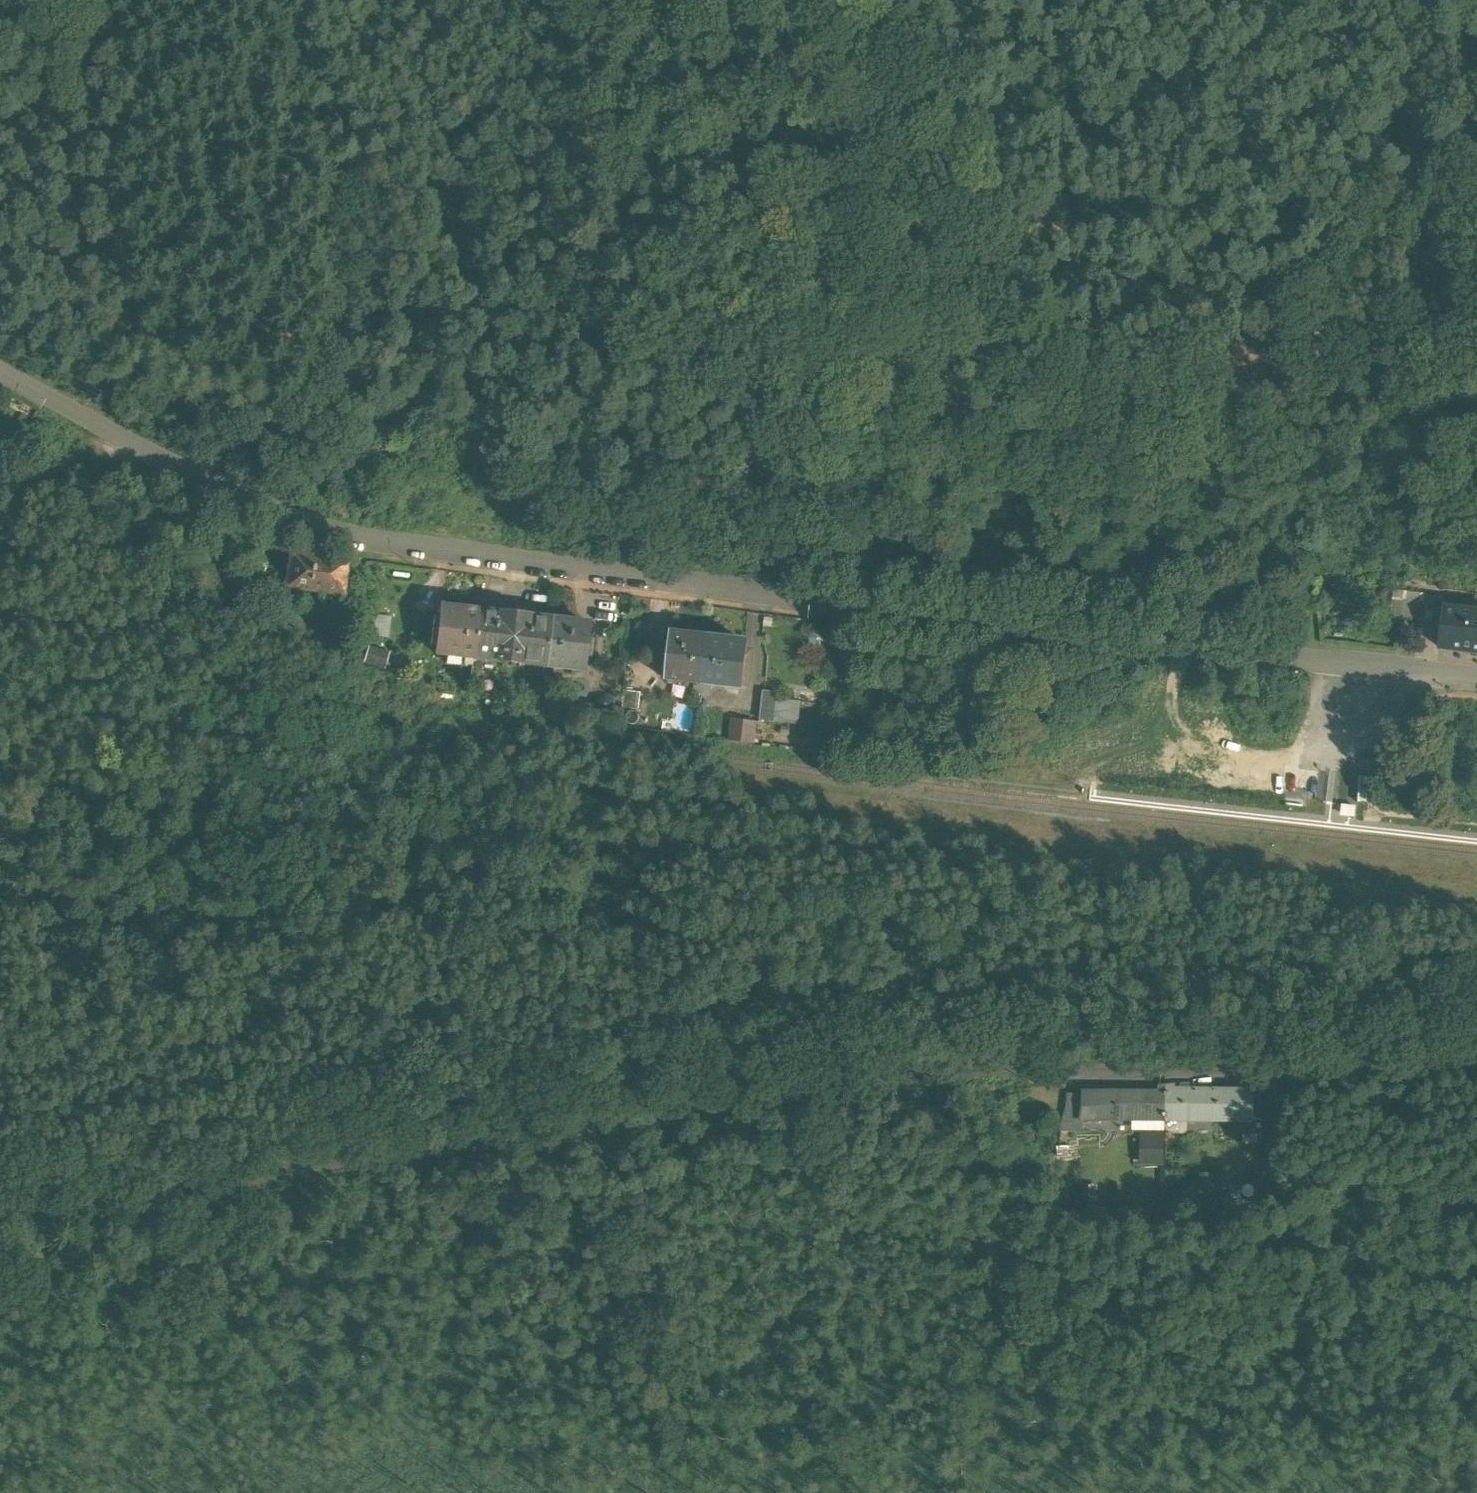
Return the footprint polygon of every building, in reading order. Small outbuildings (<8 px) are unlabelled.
[(349,560),(294,553),(289,584),(344,592),(349,560)] [(1421,592),(1393,589),(1390,614),(1418,618),(1421,592)] [(1447,595),(1421,592),(1418,618),(1443,621),(1445,606),(1447,595)] [(459,607),(443,605),(438,651),(466,654),(465,664),(474,665),(480,610),(459,607)] [(1445,606),(1443,621),(1440,648),(1463,650),(1464,651),(1473,652),(1473,651),(1476,651),(1476,610),(1445,606)] [(530,615),(501,611),(501,612),(480,610),(474,665),(483,666),(484,656),(537,662),(536,672),(545,673),(551,618),(530,615)] [(371,633),(391,637),(395,615),(375,611),(371,633)] [(750,613),(747,626),(760,629),(763,616),(750,613)] [(573,620),(551,618),(545,673),(554,674),(556,665),(584,668),(589,621),(573,620)] [(707,635),(669,631),(664,677),(693,680),(692,690),(698,691),(699,681),(702,681),(707,635)] [(744,640),(707,635),(702,681),(699,681),(698,691),(709,692),(710,682),(739,686),(744,640)] [(393,650),(372,644),(366,662),(387,668),(393,650)] [(636,725),(639,690),(622,689),(618,723),(636,725)] [(779,690),(764,689),(763,699),(778,700),(778,697),(779,690)] [(778,700),(763,699),(761,718),(783,721),(786,698),(778,697),(778,700)] [(756,721),(730,718),(728,737),(754,740),(756,721)] [(1357,773),(1356,800),(1366,801),(1367,774),(1357,773)] [(1158,1088),(1082,1088),(1082,1091),(1082,1122),(1167,1122),(1167,1084),(1158,1084),(1158,1088)] [(1254,1089),(1176,1089),(1176,1084),(1167,1084),(1167,1122),(1254,1123),(1254,1089)] [(1082,1091),(1066,1091),(1062,1131),(1082,1132),(1082,1122),(1082,1091)] [(1145,1131),(1144,1165),(1167,1165),(1167,1131),(1145,1131)]
